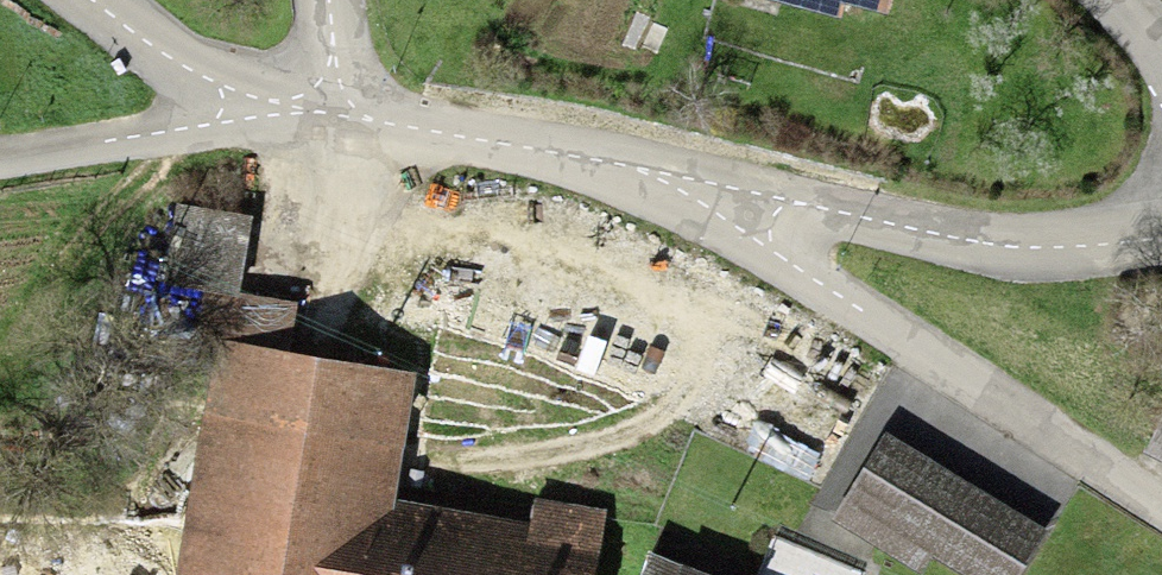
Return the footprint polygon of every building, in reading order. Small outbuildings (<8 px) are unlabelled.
[(734,12),(819,34),(825,11),(872,23),(878,0),(737,0),(734,12)] [(174,574),(579,574),(586,529),(524,520),(521,541),(384,520),(403,395),(206,365),(174,574)] [(1143,457),(1161,468),(1161,426),(1143,457)] [(880,448),(831,531),(891,566),(902,546),(951,574),(1013,574),(1034,538),(880,448)]
